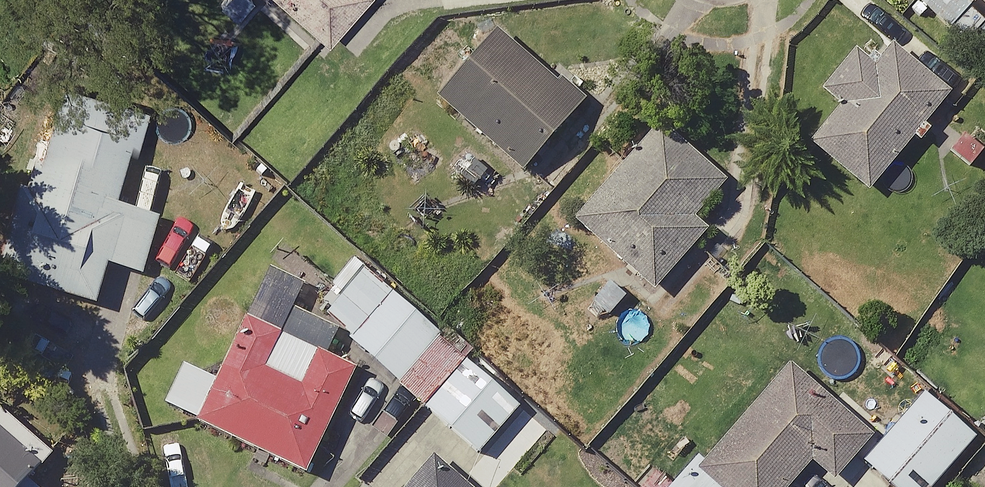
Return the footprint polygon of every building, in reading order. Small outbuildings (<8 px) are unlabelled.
[(328,39),(363,0),(284,0),(328,39)] [(964,0),(918,0),(917,0),(952,31),(973,7),(964,0)] [(440,97),(525,173),(589,100),(564,78),(558,84),(498,31),(440,97)] [(812,142),(870,193),(958,92),(892,34),(869,59),(857,49),(822,90),(842,107),(812,142)] [(64,79),(31,192),(23,189),(0,267),(0,278),(99,307),(111,265),(145,275),(162,218),(119,206),(149,104),(64,79)] [(664,126),(576,221),(653,292),(710,231),(697,219),(729,185),(664,126)] [(442,338),(394,295),(352,341),(401,384),(442,338)] [(358,370),(248,318),(199,422),(309,474),(358,370)] [(523,407),(469,361),(428,409),(481,455),(523,407)] [(792,367),(703,472),(720,486),(832,486),(874,436),(792,367)] [(926,395),(865,466),(890,486),(935,486),(977,437),(926,395)] [(0,430),(0,486),(24,486),(42,467),(0,430)] [(436,456),(409,486),(471,486),(436,456)]
